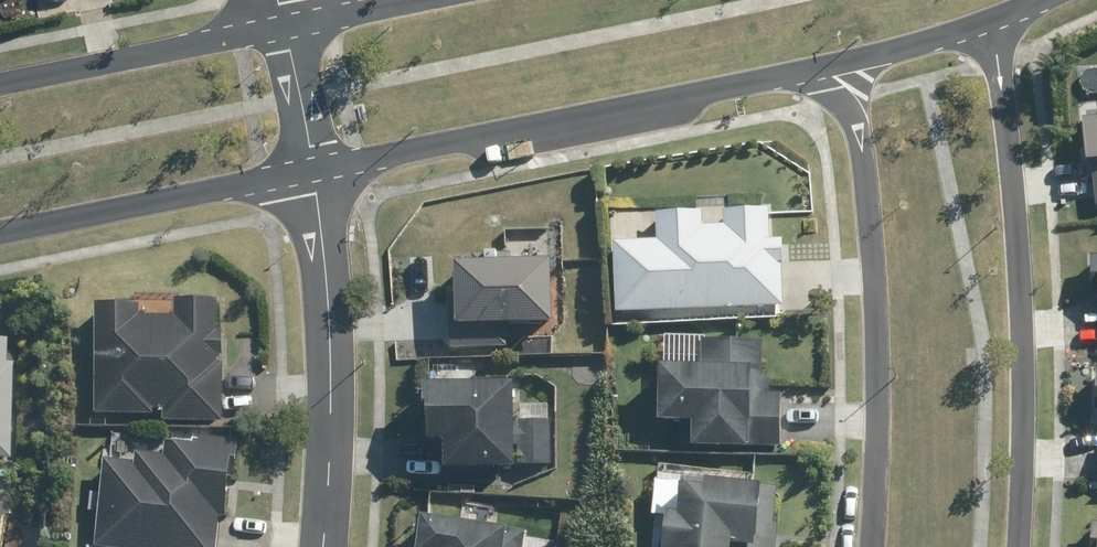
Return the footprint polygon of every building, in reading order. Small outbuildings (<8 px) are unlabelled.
[(1088,103),(1096,207),(1096,206),(1096,102),(1088,103)] [(772,238),(770,207),(725,209),(725,225),(697,226),(697,210),(654,212),(655,238),(610,240),(613,323),(780,317),(777,238),(772,238)] [(552,326),(550,233),(506,234),(507,264),(455,265),(457,327),(552,326)] [(1088,253),(1090,305),(1096,305),(1096,253),(1088,253)] [(94,380),(79,379),(77,411),(92,412),(91,423),(218,432),(227,295),(173,291),(171,320),(142,318),(143,306),(100,303),(94,380)] [(11,463),(15,340),(0,339),(0,463),(11,463)] [(659,341),(658,367),(657,422),(691,423),(691,446),(779,448),(780,391),(758,391),(759,343),(659,341)] [(442,428),(443,439),(443,472),(513,471),(511,369),(421,371),(422,428),(442,428)] [(549,407),(522,406),(521,468),(548,469),(549,407)] [(232,439),(162,436),(161,454),(134,453),(134,463),(103,462),(100,546),(228,546),(232,439)] [(778,490),(676,481),(674,511),(663,510),(660,546),(774,546),(778,490)] [(420,518),(418,546),(528,546),(529,526),(420,518)]
